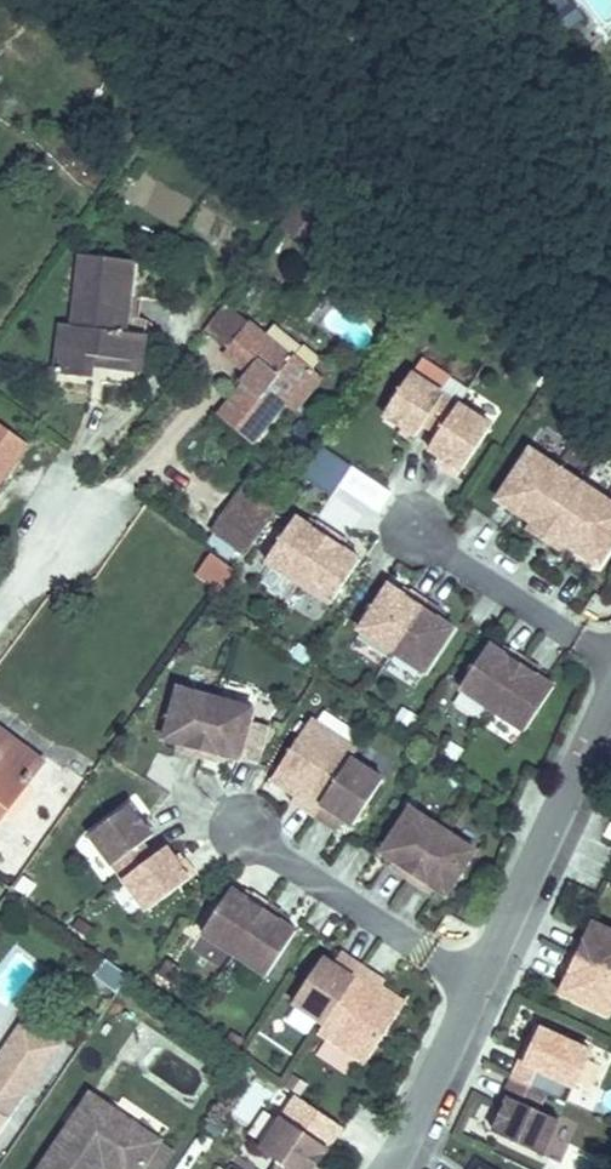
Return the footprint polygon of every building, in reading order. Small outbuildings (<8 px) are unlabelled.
[(566,31),(583,18),(571,2),(554,14),(566,31)] [(296,204),(282,224),(307,242),(321,222),(296,204)] [(134,261),(82,255),(73,325),(63,324),(57,373),(91,378),(90,381),(138,387),(145,334),(125,332),(134,261)] [(205,330),(228,348),(249,322),(227,304),(205,330)] [(293,358),(249,322),(228,348),(252,369),(241,382),(244,385),(219,416),(255,445),(287,406),(291,409),(309,387),(305,384),(315,372),(295,355),(293,358)] [(458,404),(412,373),(384,415),(401,426),(411,433),(416,436),(424,425),(438,435),(458,404)] [(492,426),(458,404),(438,435),(430,448),(441,455),(447,459),(442,466),(458,477),(492,426)] [(28,441),(0,420),(0,480),(28,441)] [(408,437),(411,433),(401,426),(399,430),(408,437)] [(330,499),(351,465),(324,449),(304,484),(330,499)] [(531,450),(498,500),(534,523),(549,533),(564,543),(599,566),(610,549),(610,503),(531,450)] [(436,462),(442,466),(447,459),(441,455),(436,462)] [(247,554),(277,512),(241,487),(212,530),(215,532),(246,553),(247,554)] [(296,517),(267,562),(299,583),(332,532),(317,522),(313,528),(307,524),(296,517)] [(313,528),(317,522),(311,518),(307,524),(313,528)] [(549,533),(534,523),(529,530),(544,540),(549,533)] [(237,565),(246,553),(215,532),(207,544),(237,565)] [(299,583),(332,604),(361,560),(350,553),(344,549),(348,543),(332,532),(299,583)] [(564,543),(549,533),(544,540),(560,550),(564,543)] [(354,547),(348,543),(344,549),(350,553),(354,547)] [(221,590),(235,570),(213,554),(198,574),(221,590)] [(389,586),(360,630),(392,651),(425,601),(410,591),(406,597),(400,593),(389,586)] [(406,597),(410,591),(404,587),(400,593),(406,597)] [(298,594),(293,609),(316,617),(321,603),(298,594)] [(392,651),(425,672),(454,628),(443,621),(437,617),(441,611),(425,601),(392,651)] [(447,615),(441,611),(437,617),(443,621),(447,615)] [(489,645),(460,689),(493,710),(526,660),(511,650),(507,656),(500,652),(489,645)] [(507,656),(511,650),(504,646),(500,652),(507,656)] [(493,710),(525,731),(554,687),(543,680),(537,676),(541,670),(526,660),(493,710)] [(548,674),(541,670),(537,676),(543,680),(548,674)] [(216,698),(178,688),(164,739),(177,742),(184,744),(182,751),(200,756),(216,698)] [(239,759),(253,708),(216,698),(200,756),(218,761),(220,754),(227,756),(239,759)] [(296,795),(317,809),(351,758),(357,749),(311,719),(272,779),(296,795)] [(43,763),(0,730),(0,820),(43,763)] [(175,749),(182,751),(184,744),(177,742),(175,749)] [(220,754),(218,761),(225,763),(227,756),(220,754)] [(351,758),(317,809),(333,820),(337,814),(344,818),(354,825),(383,780),(351,758)] [(317,809),(296,795),(293,800),(314,814),(317,809)] [(131,804),(90,834),(124,879),(153,858),(143,844),(154,836),(150,830),(143,821),(131,804)] [(333,820),(317,809),(314,814),(337,829),(344,818),(337,814),(333,820)] [(443,830),(411,809),(382,853),(393,860),(399,864),(395,870),(410,880),(443,830)] [(147,818),(143,821),(150,830),(154,827),(147,818)] [(446,895),(476,851),(443,830),(410,880),(425,890),(430,884),(436,888),(446,895)] [(153,858),(124,879),(148,911),(196,875),(185,859),(178,865),(174,859),(166,848),(153,858)] [(178,865),(185,859),(181,854),(174,859),(178,865)] [(388,866),(395,870),(399,864),(393,860),(388,866)] [(430,884),(425,890),(432,894),(436,888),(430,884)] [(232,889),(203,933),(235,955),(268,904),(253,894),(249,900),(243,896),(232,889)] [(249,900),(253,894),(247,890),(243,896),(249,900)] [(235,955),(268,976),(297,932),(286,924),(280,920),(284,914),(268,904),(235,955)] [(290,918),(284,914),(280,920),(286,924),(290,918)] [(594,923),(588,935),(585,941),(578,938),(571,955),(610,974),(610,931),(594,923)] [(582,932),(578,938),(585,941),(588,935),(582,932)] [(609,1016),(610,1012),(610,974),(571,955),(563,972),(570,975),(566,982),(561,993),(609,1016)] [(326,1025),(360,974),(344,963),(340,969),(323,958),(293,1003),(326,1025)] [(129,976),(106,959),(93,976),(117,994),(129,976)] [(570,975),(563,972),(560,978),(566,982),(570,975)] [(405,1003),(360,974),(326,1025),(320,1034),(365,1064),(405,1003)] [(43,1035),(24,1022),(12,1040),(31,1053),(43,1035)] [(575,1087),(591,1052),(541,1029),(532,1048),(525,1064),(521,1062),(513,1079),(545,1094),(553,1077),(575,1087)] [(59,1046),(43,1035),(31,1053),(12,1040),(0,1057),(0,1134),(59,1046)] [(525,1064),(532,1048),(528,1046),(521,1062),(525,1064)] [(493,1133),(543,1156),(560,1121),(538,1110),(545,1094),(513,1079),(505,1095),(509,1097),(502,1113),(493,1133)] [(90,1094),(78,1112),(85,1118),(77,1130),(69,1125),(40,1168),(96,1168),(106,1153),(130,1168),(142,1168),(161,1141),(90,1094)] [(498,1111),(502,1113),(509,1097),(505,1095),(498,1111)] [(69,1125),(77,1130),(85,1118),(78,1112),(69,1125)] [(283,1117),(261,1149),(281,1163),(276,1168),(314,1168),(316,1166),(328,1148),(283,1117)] [(161,1141),(142,1168),(161,1168),(174,1150),(161,1141)] [(106,1153),(96,1168),(130,1168),(106,1153)]
